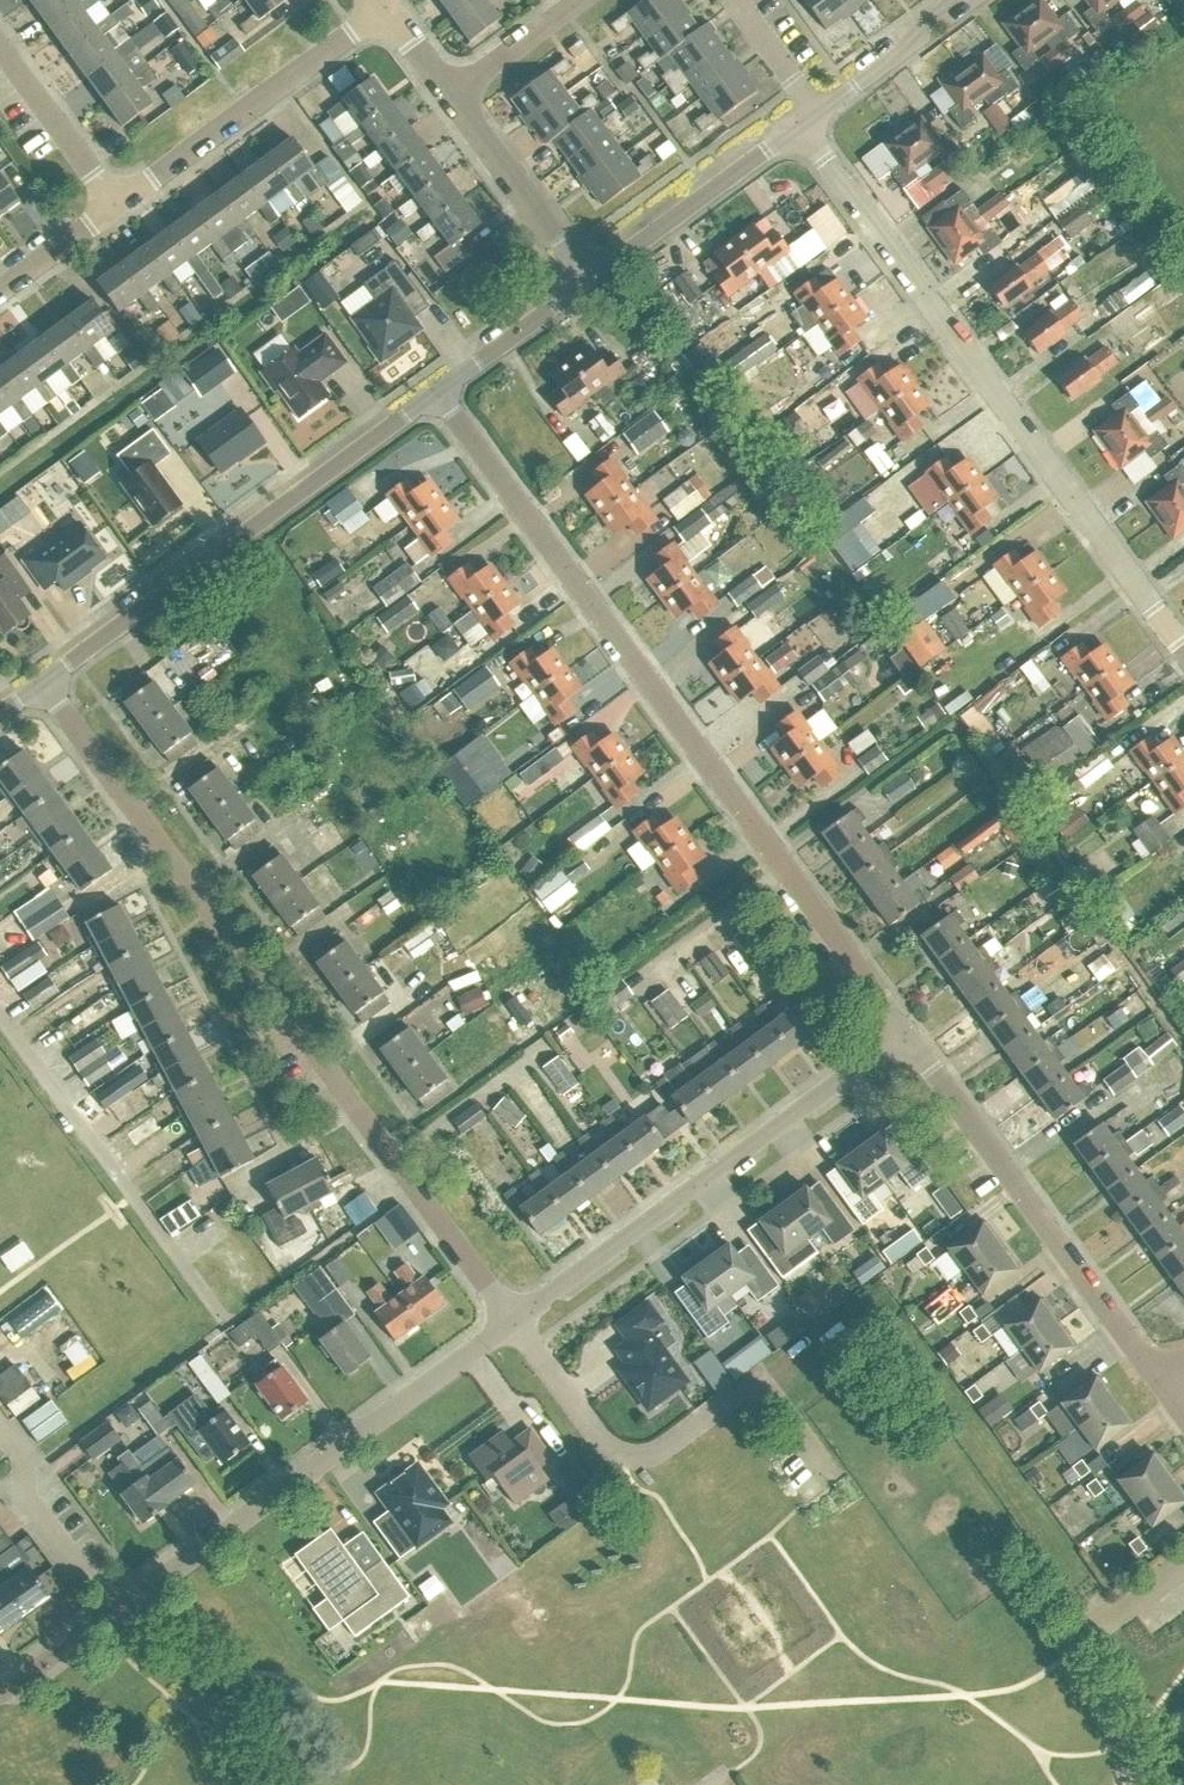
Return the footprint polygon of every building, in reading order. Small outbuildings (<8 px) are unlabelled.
[(32,4),(50,29),(79,7),(78,4),(74,0),(38,0),(32,4)] [(50,29),(68,53),(97,31),(95,28),(85,13),(100,2),(99,0),(83,0),(78,4),(79,7),(50,29)] [(159,8),(153,0),(138,0),(135,2),(147,18),(159,8)] [(177,12),(189,3),(187,0),(169,0),(168,0),(177,12)] [(209,10),(216,21),(245,0),(223,0),(209,10)] [(286,0),(245,0),(256,15),(240,26),(246,35),(263,22),(260,19),(286,0)] [(451,16),(473,0),(439,0),(451,16)] [(485,0),(473,0),(451,16),(469,41),(499,19),(485,0)] [(681,8),(675,0),(646,0),(610,26),(618,37),(629,29),(627,26),(633,22),(643,36),(681,8)] [(838,0),(803,0),(825,31),(848,14),(838,0)] [(848,14),(867,0),(838,0),(848,14)] [(1057,33),(1064,43),(1079,32),(1066,14),(1055,22),(1039,0),(1021,13),(1044,43),(1057,33)] [(1117,2),(1116,0),(1085,0),(1092,9),(1082,15),(1095,33),(1110,22),(1103,13),(1117,2)] [(189,3),(177,12),(185,24),(197,15),(189,3)] [(1136,3),(1124,11),(1133,22),(1144,14),(1136,3)] [(669,54),(698,31),(681,8),(643,36),(655,52),(649,56),(647,53),(636,62),(644,72),(669,54)] [(1124,11),(1113,19),(1121,31),(1133,22),(1124,11)] [(1021,13),(1021,12),(1013,18),(1010,21),(1004,26),(1021,49),(1011,56),(1024,74),(1039,63),(1031,53),(1044,43),(1021,13)] [(165,40),(179,29),(167,13),(153,24),(165,40)] [(97,31),(68,53),(85,77),(115,55),(112,50),(118,46),(129,38),(111,15),(95,28),(97,31)] [(610,26),(610,25),(599,34),(607,45),(618,37),(610,26)] [(668,88),(723,48),(706,25),(698,31),(669,54),(679,69),(674,73),(672,70),(661,78),(668,88)] [(204,51),(218,40),(210,28),(195,39),(204,51)] [(115,55),(85,77),(103,101),(133,79),(131,77),(148,65),(129,38),(118,46),(112,50),(115,55)] [(211,57),(221,69),(245,51),(236,39),(211,57)] [(1063,44),(1051,53),(1060,65),(1071,56),(1063,44)] [(965,73),(985,99),(991,108),(1004,98),(1005,99),(1019,89),(1006,71),(1012,67),(996,46),(963,70),(965,73)] [(581,65),(593,57),(585,47),(574,55),(581,65)] [(701,98),(739,70),(723,48),(668,88),(675,98),(686,90),(684,87),(690,83),(701,98)] [(1060,65),(1051,53),(1040,62),(1048,73),(1060,65)] [(511,100),(528,123),(566,95),(555,79),(561,75),(563,78),(573,70),(566,59),(511,100)] [(626,86),(638,76),(628,63),(615,72),(626,86)] [(133,79),(103,101),(123,128),(153,106),(137,84),(153,72),(148,65),(131,77),(133,79)] [(338,94),(355,82),(345,68),(328,80),(338,94)] [(756,93),(739,70),(701,98),(712,113),(707,117),(705,115),(694,123),(702,133),(756,93)] [(985,100),(965,73),(945,87),(960,107),(950,114),(963,131),(977,121),(970,111),(985,100)] [(648,100),(656,94),(644,78),(636,84),(648,100)] [(333,120),(321,129),(334,146),(346,138),(362,126),(363,127),(392,105),(374,80),(328,114),(331,118),(333,120)] [(604,100),(615,91),(607,80),(595,89),(604,100)] [(171,109),(185,99),(175,86),(162,96),(171,109)] [(675,98),(668,88),(649,102),(658,113),(677,99),(675,98)] [(577,110),(566,95),(528,123),(545,146),(553,140),(591,112),(595,108),(600,105),(592,94),(581,102),(583,105),(577,110)] [(626,119),(639,110),(631,98),(618,108),(626,119)] [(605,119),(616,111),(607,99),(600,105),(595,108),(604,120),(605,119)] [(1034,123),(1047,112),(1037,101),(1024,111),(1034,123)] [(334,146),(332,148),(339,157),(352,148),(353,147),(369,135),(379,150),(380,151),(410,130),(392,105),(363,127),(362,126),(346,138),(334,146)] [(998,105),(986,113),(995,125),(1006,117),(998,105)] [(569,161),(623,121),(616,111),(605,119),(607,122),(601,126),(591,112),(553,140),(569,161)] [(1006,117),(995,125),(1003,137),(1015,128),(1006,117)] [(924,163),(937,154),(941,160),(957,149),(945,132),(935,140),(920,120),(901,132),(924,163)] [(620,139),(631,131),(623,121),(569,161),(586,184),(624,156),(612,141),(618,136),(620,139)] [(379,150),(363,162),(370,171),(386,159),(397,174),(398,175),(428,154),(410,130),(380,151),(379,150)] [(914,172),(924,163),(901,132),(894,138),(891,141),(864,160),(879,181),(890,173),(902,189),(917,211),(945,191),(940,185),(929,193),(920,182),(918,178),(914,172)] [(684,145),(692,155),(703,147),(695,136),(684,145)] [(292,138),(267,156),(289,186),(294,183),(306,199),(320,189),(325,185),(329,191),(334,197),(349,186),(344,179),(328,157),(317,165),(314,168),(292,138)] [(656,152),(663,162),(676,152),(669,142),(656,152)] [(1019,164),(1033,154),(1024,142),(1011,151),(1019,164)] [(352,148),(339,157),(350,172),(363,162),(352,148)] [(428,154),(398,175),(415,198),(416,199),(445,177),(428,154)] [(267,156),(243,174),(265,204),(269,201),(283,191),(295,207),(304,200),(306,199),(294,183),(289,186),(267,156)] [(634,171),(624,156),(586,184),(603,207),(657,166),(649,156),(638,164),(640,166),(634,171)] [(361,190),(374,181),(361,164),(349,173),(361,190)] [(943,164),(932,173),(940,185),(952,176),(943,164)] [(1077,166),(1051,193),(1066,208),(1092,181),(1077,166)] [(940,185),(932,173),(920,182),(929,193),(940,185)] [(241,222),(245,219),(260,208),(272,225),(281,218),(269,201),(265,204),(243,174),(218,192),(241,222)] [(21,204),(0,176),(0,219),(21,204)] [(415,198),(399,210),(404,217),(405,219),(422,207),(433,222),(434,223),(463,202),(445,177),(416,199),(415,198)] [(1039,199),(1026,186),(1009,204),(1022,217),(1039,199)] [(1071,240),(1120,203),(1107,186),(1058,223),(1071,240)] [(941,247),(981,217),(977,211),(972,205),(973,204),(962,190),(944,203),(950,212),(927,229),(941,247)] [(218,192),(194,210),(216,240),(221,237),(233,253),(247,243),(257,236),(245,219),(241,222),(218,192)] [(981,217),(941,247),(954,265),(977,248),(983,257),(1002,243),(991,229),(990,229),(986,224),(987,223),(1009,207),(999,194),(977,211),(981,217)] [(385,199),(374,207),(384,221),(384,220),(395,212),(385,199)] [(304,200),(295,207),(300,213),(309,206),(304,200)] [(458,242),(480,226),(463,202),(434,223),(433,222),(417,234),(423,243),(439,231),(451,247),(435,259),(446,273),(469,257),(458,242)] [(823,246),(840,234),(821,208),(804,221),(823,246)] [(194,210),(170,228),(192,258),(196,255),(211,244),(223,260),(232,254),(233,253),(221,237),(216,240),(194,210)] [(395,212),(384,220),(390,228),(400,220),(404,217),(399,210),(395,212)] [(312,238),(323,229),(314,216),(302,224),(312,238)] [(390,228),(385,231),(397,247),(412,235),(400,220),(390,228)] [(758,276),(770,291),(802,267),(790,251),(788,253),(773,233),(761,241),(751,227),(732,240),(734,242),(758,276)] [(170,228),(146,246),(168,276),(172,273),(187,262),(215,300),(224,293),(196,255),(192,258),(170,228)] [(358,258),(380,242),(372,232),(351,248),(358,258)] [(728,298),(758,276),(734,242),(715,256),(726,271),(714,279),(728,298)] [(148,291),(162,280),(175,297),(184,289),(172,273),(168,276),(146,246),(122,264),(144,294),(148,291)] [(272,254),(279,263),(288,256),(282,247),(272,254)] [(232,254),(223,260),(229,268),(238,261),(232,254)] [(1002,278),(1003,279),(989,290),(1002,308),(1016,298),(1017,299),(1031,289),(1029,285),(1049,271),(1037,254),(1017,269),(1016,268),(1002,278)] [(253,283),(267,273),(260,262),(246,272),(253,283)] [(375,302),(352,320),(371,346),(369,347),(381,363),(397,352),(395,349),(422,330),(405,307),(420,296),(395,262),(363,286),(375,302)] [(119,312),(138,298),(150,315),(160,307),(148,291),(144,294),(122,264),(97,282),(119,312)] [(804,306),(791,316),(805,335),(818,326),(852,301),(838,282),(837,283),(827,269),(813,279),(815,281),(796,295),(804,306)] [(319,272),(303,284),(315,300),(331,288),(319,272)] [(687,272),(675,282),(692,304),(704,295),(687,272)] [(1131,300),(1155,283),(1148,274),(1124,291),(1131,300)] [(231,300),(243,291),(232,277),(220,286),(231,300)] [(297,313),(311,303),(300,288),(286,298),(297,313)] [(1092,310),(1102,324),(1125,307),(1115,293),(1092,310)] [(1035,324),(1036,325),(1022,336),(1036,355),(1050,344),(1052,346),(1066,336),(1063,332),(1083,317),(1071,300),(1051,315),(1050,314),(1035,324)] [(852,301),(818,326),(839,356),(859,342),(851,331),(865,320),(852,301)] [(121,352),(130,345),(119,329),(115,332),(93,302),(68,320),(90,350),(95,346),(109,336),(121,352)] [(190,304),(180,312),(192,327),(202,320),(190,304)] [(106,362),(95,346),(90,350),(68,320),(44,338),(65,368),(70,364),(84,354),(96,370),(106,362)] [(764,334),(720,366),(731,382),(776,351),(764,334)] [(278,391),(299,420),(330,397),(320,384),(347,364),(326,335),(299,355),(294,349),(261,373),(275,392),(278,391)] [(82,380),(70,364),(65,368),(44,338),(19,356),(41,386),(46,382),(61,371),(72,387),(82,380)] [(1069,370),(1070,372),(1056,382),(1070,401),(1084,391),(1086,392),(1099,382),(1096,378),(1117,363),(1105,347),(1085,362),(1083,360),(1069,370)] [(201,398),(237,373),(219,348),(183,374),(201,398)] [(594,397),(624,374),(610,355),(599,364),(588,349),(569,363),(594,397)] [(133,372),(147,361),(138,350),(124,360),(133,372)] [(666,359),(685,384),(697,375),(678,350),(666,359)] [(46,382),(41,386),(19,356),(0,370),(0,381),(17,404),(22,400),(36,389),(48,405),(57,398),(46,382)] [(564,419),(594,397),(569,363),(550,376),(561,391),(550,400),(564,419)] [(878,367),(858,381),(861,384),(880,411),(914,387),(901,368),(886,379),(878,367)] [(12,407),(31,434),(39,429),(31,418),(33,416),(22,400),(17,404),(0,381),(0,416),(12,407)] [(913,416),(928,406),(914,387),(880,411),(902,442),(913,434),(921,428),(913,416)] [(142,405),(153,421),(175,406),(164,389),(142,405)] [(80,398),(86,406),(95,399),(89,391),(80,398)] [(1140,407),(1129,393),(1110,406),(1118,416),(1094,434),(1106,450),(1137,428),(1148,420),(1143,414),(1139,408),(1140,407)] [(642,415),(646,400),(630,396),(626,411),(642,415)] [(1148,420),(1137,428),(1106,450),(1120,469),(1144,451),(1150,459),(1168,446),(1161,436),(1166,432),(1158,422),(1176,409),(1167,397),(1143,414),(1148,420)] [(46,410),(58,426),(71,417),(59,401),(46,410)] [(720,428),(731,420),(723,407),(711,416),(720,428)] [(130,417),(138,429),(147,423),(138,411),(130,417)] [(265,444),(240,411),(197,441),(221,475),(247,456),(247,457),(265,444)] [(669,434),(653,413),(623,436),(638,457),(669,434)] [(783,446),(806,428),(795,413),(785,420),(786,421),(772,432),(783,446)] [(602,444),(615,434),(600,415),(587,424),(602,444)] [(0,422),(0,440),(9,434),(0,422)] [(122,485),(153,527),(182,506),(154,468),(171,455),(153,431),(118,457),(132,477),(122,485)] [(695,437),(691,432),(685,431),(679,435),(678,442),(682,447),(688,448),(694,444),(695,437)] [(769,458),(780,450),(767,433),(756,441),(769,458)] [(751,468),(727,434),(715,443),(739,476),(751,468)] [(576,435),(562,444),(576,465),(590,455),(576,435)] [(817,463),(823,471),(851,449),(845,442),(817,463)] [(904,468),(913,481),(944,459),(935,446),(904,468)] [(69,462),(84,482),(100,470),(85,450),(69,462)] [(159,464),(184,502),(201,491),(176,453),(159,464)] [(926,474),(948,504),(983,479),(969,460),(954,471),(945,459),(926,474)] [(586,498),(600,517),(634,492),(612,462),(592,476),(601,487),(586,498)] [(1181,487),(1183,484),(1183,468),(1181,464),(1163,477),(1170,486),(1146,504),(1159,522),(1183,503),(1183,491),(1181,487)] [(759,466),(733,485),(744,500),(770,481),(759,466)] [(803,473),(788,483),(794,492),(809,482),(803,473)] [(696,477),(662,502),(678,523),(712,498),(696,477)] [(981,509),(996,498),(983,479),(948,504),(970,535),(990,521),(981,509)] [(407,482),(388,496),(389,498),(373,510),(384,525),(400,513),(410,527),(444,503),(430,484),(416,494),(407,482)] [(362,510),(347,490),(327,505),(331,511),(325,515),(333,527),(339,522),(341,525),(362,510)] [(637,537),(656,522),(634,492),(600,517),(614,536),(628,525),(637,537)] [(852,573),(872,558),(851,531),(874,513),(862,499),(820,531),(852,573)] [(442,532),(457,522),(444,503),(410,527),(418,539),(404,550),(416,566),(430,555),(431,557),(450,544),(442,532)] [(1159,522),(1172,539),(1183,530),(1183,503),(1159,522)] [(673,529),(684,545),(711,525),(700,510),(673,529)] [(11,523),(2,511),(0,512),(0,531),(11,523)] [(79,575),(104,557),(81,526),(40,556),(36,551),(22,561),(42,587),(54,578),(65,592),(81,579),(79,575)] [(987,531),(975,540),(981,548),(993,540),(987,531)] [(648,583),(662,602),(696,577),(687,566),(712,548),(701,533),(676,551),(673,547),(654,561),(663,572),(648,583)] [(994,567),(1016,597),(1051,573),(1037,554),(1022,564),(1014,553),(994,567)] [(4,636),(15,628),(16,630),(19,631),(21,631),(24,631),(26,630),(28,628),(30,626),(30,623),(30,621),(29,618),(30,617),(20,603),(31,594),(25,586),(4,556),(0,559),(0,630),(4,636)] [(321,589),(345,572),(336,560),(312,576),(321,589)] [(387,608),(420,583),(406,564),(373,589),(387,608)] [(449,581),(467,606),(471,611),(505,586),(491,567),(477,578),(468,567),(449,581)] [(766,568),(728,596),(737,608),(775,581),(766,568)] [(1058,614),(1052,606),(1049,602),(1064,591),(1051,573),(1016,597),(1038,628),(1058,614)] [(699,622),(718,607),(696,577),(662,602),(676,621),(690,610),(699,622)] [(328,604),(346,591),(340,583),(322,596),(328,604)] [(899,639),(953,600),(941,583),(887,622),(899,639)] [(402,622),(433,599),(422,585),(391,607),(402,622)] [(505,616),(519,605),(505,586),(471,611),(472,612),(454,625),(470,648),(488,635),(494,642),(513,627),(505,616)] [(837,604),(820,617),(835,629),(845,612),(837,604)] [(439,633),(451,624),(440,608),(427,616),(439,633)] [(969,632),(954,610),(940,620),(956,641),(969,632)] [(882,629),(872,614),(862,620),(872,636),(882,629)] [(928,621),(902,639),(921,666),(948,648),(928,621)] [(710,667),(723,686),(757,661),(749,649),(761,639),(754,629),(741,638),(735,631),(716,645),(724,656),(710,667)] [(858,646),(850,634),(819,657),(818,656),(797,672),(808,686),(829,671),(828,669),(858,646)] [(444,663),(460,651),(448,635),(432,647),(444,663)] [(787,644),(765,660),(776,675),(798,659),(787,644)] [(381,671),(394,657),(382,646),(370,660),(381,671)] [(1062,660),(1084,690),(1117,665),(1104,647),(1089,657),(1081,646),(1062,660)] [(443,671),(456,688),(483,668),(470,651),(443,671)] [(510,666),(533,696),(566,671),(553,653),(538,663),(529,652),(510,666)] [(780,691),(757,661),(723,686),(737,705),(752,694),(761,706),(780,691)] [(811,685),(824,703),(855,680),(849,672),(843,664),(842,663),(830,672),(811,685)] [(1117,695),(1131,684),(1117,665),(1084,690),(1106,720),(1125,706),(1117,695)] [(456,688),(453,691),(467,711),(500,687),(486,667),(483,668),(456,688)] [(391,686),(415,683),(413,670),(389,673),(391,686)] [(565,701),(580,690),(566,671),(533,696),(515,709),(534,735),(552,722),(555,726),(574,712),(565,701)] [(145,729),(171,709),(146,674),(119,693),(145,729)] [(442,695),(452,688),(442,675),(432,682),(442,695)] [(915,688),(909,679),(897,688),(904,697),(915,688)] [(981,716),(1006,695),(999,686),(974,706),(975,707),(961,717),(986,753),(983,755),(987,761),(1003,749),(999,744),(1000,743),(981,716)] [(451,716),(462,708),(451,694),(439,703),(450,717),(451,716)] [(451,716),(450,717),(439,703),(433,708),(446,726),(454,720),(451,716)] [(937,704),(928,710),(936,722),(945,716),(937,704)] [(1061,722),(1074,712),(1068,705),(1055,715),(1061,722)] [(171,764),(197,745),(171,709),(145,729),(171,764)] [(785,771),(819,745),(818,743),(836,730),(822,711),(804,724),(797,715),(777,729),(786,740),(771,751),(785,771)] [(496,733),(513,722),(509,715),(484,732),(488,738),(496,732),(496,733)] [(1039,738),(1023,750),(1047,783),(1082,758),(1099,746),(1078,718),(1062,729),(1064,732),(1045,746),(1039,738)] [(850,742),(858,754),(877,742),(869,730),(850,742)] [(573,750),(595,781),(629,756),(615,737),(600,748),(592,736),(573,750)] [(486,738),(436,776),(463,810),(512,772),(486,738)] [(1152,783),(1183,759),(1183,755),(1172,739),(1157,749),(1149,738),(1129,752),(1152,783)] [(842,776),(819,745),(785,771),(799,790),(814,779),(822,791),(842,776)] [(877,747),(857,761),(868,776),(888,762),(877,747)] [(540,782),(564,764),(552,748),(528,766),(540,782)] [(992,762),(1006,782),(1025,768),(1011,749),(992,762)] [(1084,788),(1112,768),(1099,750),(1051,785),(1063,801),(1083,786),(1084,788)] [(23,751),(0,768),(0,783),(1,784),(0,785),(0,793),(3,797),(37,771),(23,751)] [(627,786),(642,775),(629,756),(595,781),(616,811),(636,797),(627,786)] [(1152,783),(1174,813),(1183,806),(1183,759),(1152,783)] [(208,815),(235,795),(209,760),(182,779),(208,815)] [(915,784),(924,779),(918,770),(909,776),(915,784)] [(52,792),(37,771),(3,797),(9,806),(14,802),(23,814),(52,792)] [(882,790),(891,804),(915,787),(905,774),(882,790)] [(33,838),(68,812),(52,792),(23,814),(31,825),(26,829),(33,838)] [(234,851),(261,831),(235,795),(208,815),(234,851)] [(387,816),(380,805),(369,812),(376,823),(387,816)] [(820,833),(838,856),(865,836),(857,825),(864,820),(855,807),(820,833)] [(1090,822),(1078,807),(1055,825),(1067,840),(1090,822)] [(53,854),(82,832),(68,812),(33,838),(40,847),(45,843),(53,854)] [(1003,812),(957,844),(963,854),(1001,828),(1015,849),(1024,842),(1003,812)] [(577,854),(610,830),(599,815),(567,839),(577,854)] [(1169,839),(1153,816),(1132,830),(1149,853),(1169,839)] [(634,834),(657,865),(691,839),(677,820),(662,831),(653,820),(634,834)] [(97,852),(82,832),(53,854),(61,865),(56,868),(62,877),(97,852)] [(593,866),(622,845),(613,833),(584,854),(593,866)] [(874,849),(865,836),(838,856),(855,880),(890,854),(881,843),(874,849)] [(690,870),(705,859),(691,839),(657,865),(679,895),(699,881),(690,870)] [(351,874),(377,857),(369,844),(342,861),(351,874)] [(272,903),(299,883),(273,847),(246,867),(272,903)] [(945,871),(959,860),(950,848),(935,858),(945,871)] [(111,872),(97,852),(62,877),(69,886),(74,883),(82,894),(111,872)] [(898,866),(890,854),(855,880),(872,903),(900,883),(891,871),(898,866)] [(533,855),(521,871),(533,880),(545,865),(533,855)] [(969,865),(950,880),(959,893),(979,878),(969,865)] [(552,912),(579,890),(560,867),(533,889),(552,912)] [(54,868),(41,877),(46,885),(60,875),(54,868)] [(639,880),(632,885),(636,891),(643,885),(639,880)] [(298,938),(325,918),(299,883),(272,903),(298,938)] [(889,927),(924,901),(915,889),(908,894),(900,883),(872,903),(889,927)] [(1042,892),(1049,902),(1061,893),(1054,883),(1042,892)] [(662,906),(670,900),(664,891),(655,898),(662,906)] [(388,916),(401,907),(391,894),(379,903),(388,916)] [(33,941),(69,918),(58,900),(21,923),(33,941)] [(993,919),(1000,914),(995,906),(987,911),(993,919)] [(130,928),(118,907),(86,924),(92,935),(86,938),(92,948),(130,928)] [(920,936),(936,959),(964,939),(956,928),(964,922),(955,910),(920,936)] [(426,949),(442,937),(432,925),(416,937),(426,949)] [(734,937),(753,963),(755,961),(761,970),(773,961),(767,952),(769,951),(750,925),(734,937)] [(141,950),(130,928),(92,948),(97,958),(102,955),(108,967),(141,950)] [(336,988),(363,969),(337,933),(310,953),(336,988)] [(970,948),(964,939),(936,959),(953,982),(988,956),(978,942),(970,948)] [(10,981),(47,956),(38,942),(1,967),(10,981)] [(152,971),(141,950),(108,967),(114,979),(109,981),(114,991),(152,971)] [(699,963),(715,985),(730,974),(714,952),(699,963)] [(997,968),(988,956),(953,982),(970,1005),(998,985),(989,973),(997,968)] [(1089,968),(1099,981),(1115,969),(1105,956),(1089,968)] [(1171,971),(1181,984),(1183,982),(1183,961),(1171,971)] [(362,1024),(389,1004),(363,969),(336,988),(362,1024)] [(164,993),(152,971),(114,991),(119,1001),(125,998),(131,1010),(164,993)] [(697,982),(690,972),(681,980),(688,989),(697,982)] [(32,1010),(59,992),(49,978),(23,996),(32,1010)] [(606,1016),(633,995),(621,980),(594,1000),(606,1016)] [(1007,997),(998,985),(970,1005),(987,1028),(1022,1002),(1014,991),(1007,997)] [(464,1016),(488,1007),(480,988),(457,998),(464,1016)] [(651,1002),(671,1029),(688,1017),(668,990),(651,1002)] [(175,1014),(164,993),(131,1010),(137,1021),(131,1024),(137,1034),(175,1014)] [(52,1031),(79,1012),(71,999),(43,1018),(52,1031)] [(112,1012),(104,1000),(95,1006),(102,1018),(112,1012)] [(1030,1013),(1022,1002),(987,1028),(1004,1051),(1031,1031),(1023,1019),(1030,1013)] [(815,1035),(797,1010),(776,1025),(763,1006),(753,1013),(766,1032),(772,1028),(789,1053),(815,1035)] [(1120,1010),(1107,1019),(1115,1031),(1128,1022),(1120,1010)] [(186,1035),(175,1014),(137,1034),(142,1044),(147,1041),(153,1052),(186,1035)] [(446,1026),(453,1034),(465,1025),(458,1016),(446,1026)] [(399,1076),(427,1056),(401,1020),(374,1040),(399,1076)] [(526,1040),(537,1032),(529,1020),(518,1028),(526,1040)] [(765,1071),(789,1053),(772,1028),(766,1032),(751,1043),(738,1024),(728,1031),(742,1050),(747,1046),(765,1071)] [(562,1042),(573,1034),(567,1025),(555,1033),(562,1042)] [(1040,1043),(1031,1031),(1004,1051),(1020,1074),(1056,1048),(1048,1037),(1040,1043)] [(1061,1031),(1051,1039),(1057,1047),(1067,1039),(1061,1031)] [(142,1044),(137,1034),(129,1038),(135,1050),(143,1046),(142,1044)] [(197,1056),(186,1035),(153,1052),(159,1063),(153,1066),(159,1076),(197,1056)] [(79,1072),(106,1054),(96,1040),(69,1058),(79,1072)] [(1103,1082),(1114,1096),(1137,1079),(1136,1079),(1151,1067),(1170,1053),(1160,1040),(1142,1054),(1138,1049),(1122,1060),(1126,1065),(1103,1082)] [(740,1089),(765,1071),(747,1046),(742,1050),(727,1061),(713,1043),(704,1050),(716,1068),(722,1064),(740,1089)] [(1064,1059),(1056,1048),(1020,1074),(1037,1097),(1065,1077),(1056,1065),(1064,1059)] [(208,1077),(197,1056),(159,1076),(164,1086),(169,1083),(175,1095),(208,1077)] [(425,1111),(453,1091),(427,1056),(399,1076),(425,1111)] [(89,1087),(113,1070),(103,1057),(80,1073),(89,1087)] [(543,1068),(563,1095),(579,1084),(558,1057),(543,1068)] [(715,1107),(740,1089),(722,1064),(716,1068),(701,1079),(688,1061),(678,1068),(691,1086),(697,1082),(715,1107)] [(533,1075),(521,1084),(532,1099),(544,1090),(533,1075)] [(220,1099),(208,1077),(175,1095),(181,1106),(176,1109),(181,1119),(220,1099)] [(1054,1120),(1090,1094),(1081,1083),(1074,1089),(1065,1077),(1037,1097),(1054,1120)] [(715,1107),(697,1082),(691,1086),(677,1096),(664,1079),(655,1086),(667,1103),(672,1100),(689,1125),(715,1107)] [(493,1110),(515,1129),(526,1116),(503,1097),(493,1110)] [(231,1120),(220,1099),(181,1119),(187,1129),(192,1126),(198,1137),(231,1120)] [(608,1117),(619,1108),(613,1100),(601,1108),(608,1117)] [(462,1134),(485,1117),(476,1104),(452,1121),(462,1134)] [(602,1124),(614,1141),(619,1138),(637,1164),(663,1146),(660,1142),(678,1130),(662,1107),(623,1135),(611,1118),(602,1124)] [(1169,1137),(1183,1126),(1183,1112),(1180,1107),(1158,1123),(1169,1137)] [(135,1148),(163,1129),(154,1115),(126,1134),(135,1148)] [(242,1141),(231,1120),(198,1137),(204,1148),(198,1151),(199,1152),(203,1161),(242,1141)] [(1072,1143),(1089,1167),(1124,1142),(1117,1131),(1109,1137),(1100,1124),(1072,1143)] [(899,1155),(879,1127),(856,1144),(884,1183),(897,1173),(910,1190),(932,1174),(912,1146),(899,1155)] [(613,1182),(637,1164),(619,1138),(614,1141),(598,1153),(586,1136),(577,1143),(589,1159),(594,1156),(613,1182)] [(174,1151),(167,1141),(153,1151),(160,1160),(174,1151)] [(198,1188),(219,1177),(220,1180),(253,1162),(242,1141),(203,1161),(192,1167),(193,1168),(188,1171),(198,1188)] [(1132,1153),(1124,1142),(1089,1167),(1106,1190),(1133,1170),(1125,1159),(1132,1153)] [(884,1183),(856,1144),(832,1162),(853,1190),(841,1198),(861,1225),(882,1210),(870,1193),(884,1183)] [(552,1161),(557,1158),(548,1146),(540,1152),(549,1164),(552,1161)] [(203,1161),(199,1152),(187,1158),(192,1167),(203,1161)] [(588,1200),(613,1182),(594,1156),(589,1159),(573,1170),(562,1154),(557,1158),(552,1161),(564,1177),(569,1174),(588,1200)] [(334,1193),(317,1160),(291,1174),(311,1210),(322,1204),(320,1200),(334,1193)] [(1142,1183),(1133,1170),(1106,1190),(1123,1213),(1158,1187),(1150,1177),(1142,1183)] [(563,1217),(588,1200),(569,1174),(564,1177),(549,1188),(537,1172),(528,1179),(539,1195),(544,1191),(563,1217)] [(311,1210),(291,1174),(266,1187),(277,1208),(262,1216),(279,1248),(282,1246),(307,1233),(300,1220),(289,1226),(285,1218),(299,1211),(301,1215),(311,1210)] [(802,1184),(778,1201),(806,1239),(820,1229),(833,1246),(854,1231),(834,1204),(822,1212),(802,1184)] [(1166,1199),(1158,1187),(1123,1213),(1140,1236),(1167,1216),(1158,1204),(1166,1199)] [(538,1236),(563,1217),(544,1191),(539,1195),(524,1206),(513,1190),(503,1197),(515,1213),(519,1210),(538,1236)] [(366,1192),(344,1206),(356,1225),(378,1211),(366,1192)] [(177,1231),(201,1216),(191,1200),(168,1215),(167,1214),(159,1219),(172,1239),(179,1234),(177,1231)] [(806,1239),(778,1201),(755,1218),(776,1246),(764,1255),(781,1278),(802,1262),(793,1249),(806,1239)] [(950,1220),(961,1211),(954,1201),(942,1209),(950,1220)] [(413,1228),(399,1210),(378,1226),(392,1244),(413,1228)] [(1167,1216),(1140,1236),(1156,1259),(1183,1239),(1183,1224),(1183,1223),(1176,1228),(1167,1216)] [(330,1242),(344,1235),(335,1217),(321,1224),(330,1242)] [(964,1274),(1002,1246),(985,1223),(947,1251),(964,1274)] [(921,1242),(912,1231),(899,1241),(907,1253),(921,1242)] [(321,1233),(298,1250),(305,1261),(328,1244),(321,1233)] [(1156,1259),(1173,1282),(1183,1274),(1183,1239),(1156,1259)] [(26,1241),(1,1254),(10,1271),(34,1258),(26,1241)] [(725,1241),(702,1258),(730,1296),(744,1285),(756,1302),(778,1286),(759,1261),(746,1270),(725,1241)] [(981,1297),(1019,1269),(1002,1246),(964,1274),(981,1297)] [(916,1255),(924,1267),(934,1259),(926,1248),(916,1255)] [(407,1290),(397,1297),(417,1325),(445,1305),(424,1277),(418,1282),(405,1264),(401,1267),(391,1254),(377,1263),(387,1277),(395,1272),(407,1290)] [(875,1276),(884,1269),(876,1257),(866,1264),(875,1276)] [(352,1278),(337,1258),(325,1267),(340,1287),(352,1278)] [(730,1296),(702,1258),(678,1275),(699,1303),(687,1312),(707,1339),(728,1323),(715,1306),(730,1296)] [(293,1286),(329,1335),(320,1341),(344,1375),(348,1372),(350,1374),(358,1368),(356,1366),(368,1358),(343,1324),(355,1315),(319,1267),(293,1286)] [(1173,1282),(1183,1297),(1183,1274),(1173,1282)] [(417,1325),(397,1297),(391,1301),(379,1284),(367,1292),(380,1310),(374,1314),(394,1341),(417,1325)] [(812,1326),(834,1311),(822,1294),(813,1300),(800,1309),(812,1326)] [(1020,1351),(1058,1323),(1041,1300),(1003,1327),(1020,1351)] [(674,1343),(657,1320),(645,1304),(615,1326),(627,1342),(616,1349),(627,1365),(618,1372),(646,1410),(685,1382),(662,1351),(674,1343)] [(958,1313),(967,1325),(977,1318),(968,1306),(958,1313)] [(260,1314),(259,1314),(229,1336),(239,1349),(256,1337),(269,1355),(282,1345),(271,1330),(260,1314)] [(1075,1346),(1058,1323),(1020,1351),(1037,1374),(1075,1346)] [(282,1345),(286,1349),(292,1344),(279,1325),(271,1330),(282,1345)] [(972,1332),(981,1344),(991,1336),(982,1325),(972,1332)] [(79,1369),(93,1359),(78,1339),(64,1350),(79,1369)] [(946,1366),(960,1356),(951,1343),(937,1354),(946,1366)] [(231,1396),(223,1386),(216,1377),(201,1356),(189,1365),(218,1405),(231,1396)] [(748,1371),(737,1356),(723,1367),(734,1382),(748,1371)] [(280,1421),(306,1402),(275,1360),(261,1370),(267,1378),(255,1386),(258,1391),(258,1395),(261,1399),(265,1400),(280,1421)] [(42,1398),(19,1362),(0,1374),(0,1392),(15,1415),(42,1398)] [(1077,1428),(1115,1400),(1098,1377),(1060,1405),(1077,1428)] [(964,1392),(973,1404),(983,1397),(974,1385),(964,1392)] [(24,1420),(39,1441),(68,1419),(53,1398),(24,1420)] [(170,1429),(163,1419),(169,1415),(158,1399),(152,1403),(150,1401),(138,1411),(158,1438),(170,1429)] [(1005,1417),(993,1400),(978,1412),(990,1428),(1005,1417)] [(1132,1423),(1115,1400),(1077,1428),(1094,1451),(1132,1423)] [(1029,1409),(1037,1421),(1047,1414),(1039,1402),(1029,1409)] [(248,1444),(221,1407),(210,1415),(205,1409),(178,1428),(206,1466),(217,1457),(222,1464),(248,1444)] [(121,1441),(107,1421),(79,1442),(93,1462),(121,1441)] [(520,1456),(503,1433),(469,1457),(487,1482),(494,1477),(515,1505),(531,1493),(535,1496),(538,1496),(541,1495),(544,1493),(546,1491),(546,1487),(544,1483),(548,1480),(540,1469),(552,1460),(530,1429),(517,1438),(526,1451),(520,1456)] [(189,1488),(195,1484),(168,1447),(141,1467),(167,1504),(175,1498),(178,1499),(188,1491),(189,1488)] [(167,1504),(141,1467),(128,1450),(116,1459),(120,1464),(109,1473),(123,1493),(120,1495),(129,1508),(129,1511),(134,1520),(138,1520),(142,1525),(167,1507),(165,1505),(167,1504)] [(1133,1505),(1171,1477),(1154,1454),(1116,1482),(1133,1505)] [(1071,1467),(1080,1479),(1090,1472),(1081,1460),(1071,1467)] [(417,1467),(376,1496),(387,1512),(372,1523),(399,1559),(452,1521),(442,1508),(445,1505),(417,1467)] [(1042,1478),(1035,1468),(1025,1475),(1032,1485),(1042,1478)] [(1183,1503),(1183,1494),(1171,1477),(1133,1505),(1150,1528),(1183,1503)] [(1085,1486),(1094,1498),(1104,1491),(1095,1479),(1085,1486)] [(595,1486),(582,1496),(589,1506),(602,1496),(595,1486)] [(13,1547),(3,1532),(0,1529),(0,1556),(13,1547)] [(409,1597),(382,1559),(362,1574),(342,1547),(330,1530),(295,1556),(296,1557),(326,1599),(313,1609),(329,1632),(343,1622),(354,1637),(409,1597)] [(1128,1545),(1136,1557),(1146,1549),(1138,1538),(1128,1545)] [(51,1599),(27,1566),(12,1578),(0,1562),(0,1583),(26,1618),(51,1599)] [(428,1602),(444,1590),(434,1576),(418,1587),(428,1602)] [(0,1583),(0,1634),(2,1636),(26,1618),(0,1583)]
